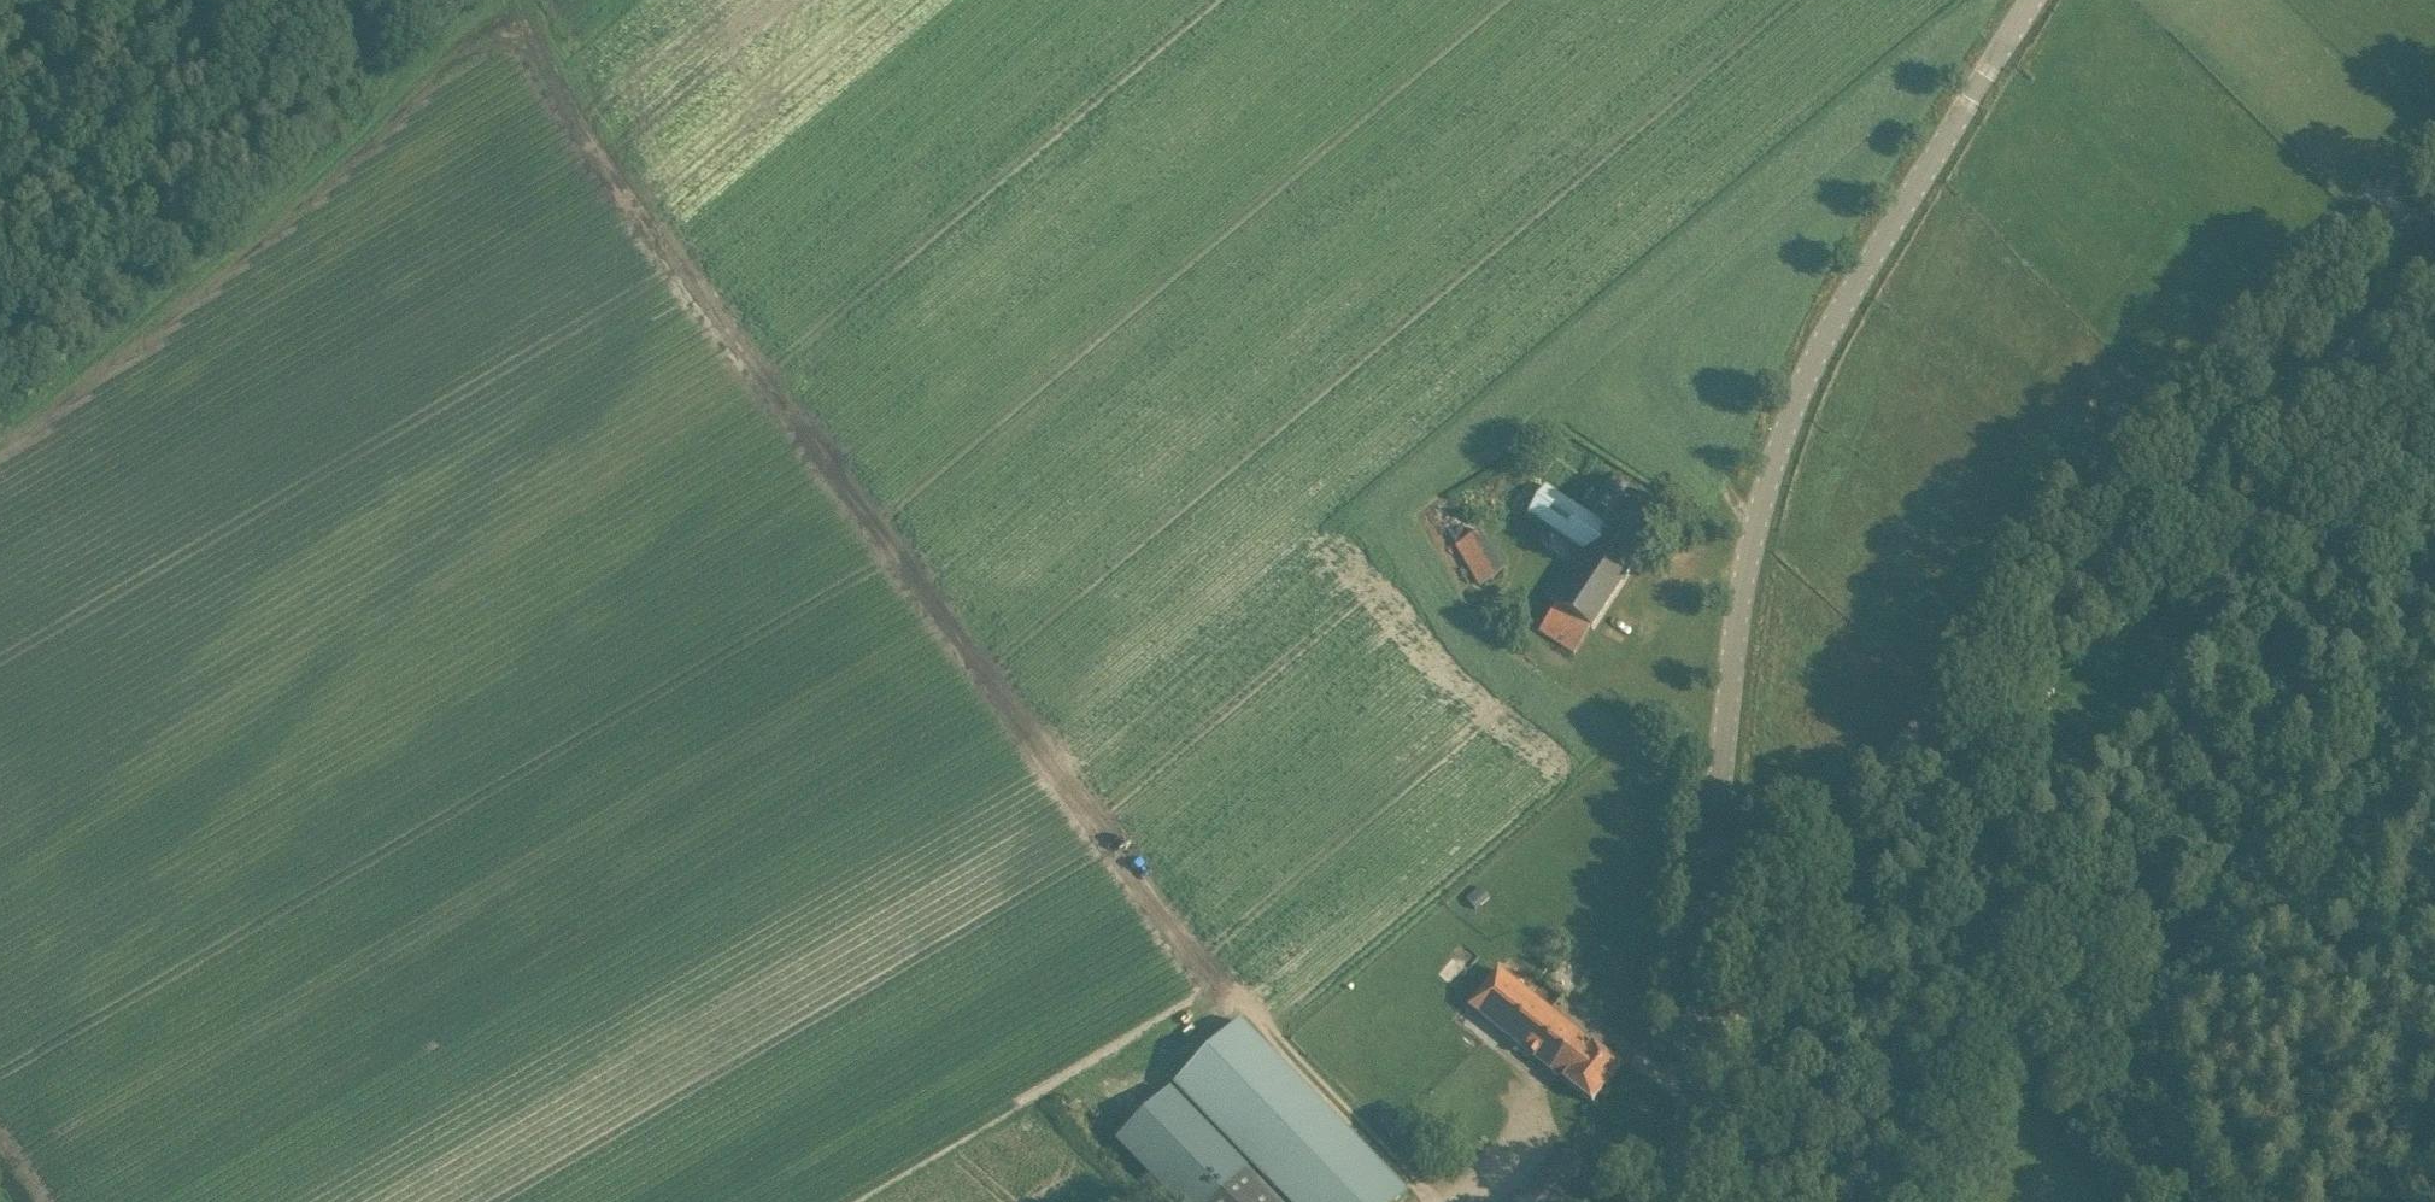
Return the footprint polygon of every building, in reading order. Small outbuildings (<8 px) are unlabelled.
[(1546,599),(1552,603),(1539,631),(1574,654),(1590,629),(1591,629),(1664,518),(1628,494),(1607,526),(1547,487),(1528,516),(1579,549),(1546,599)] [(1475,586),(1501,572),(1477,530),(1452,544),(1475,586)] [(1469,1006),(1591,1103),(1620,1067),(1498,970),(1469,1006)] [(1287,1201),(1401,1201),(1408,1195),(1240,1022),(1174,1086),(1287,1201)] [(1584,1201),(1600,1201),(1607,1195),(1566,1153),(1551,1169),(1584,1201)] [(1246,1170),(1213,1201),(1277,1201),(1246,1170)]
